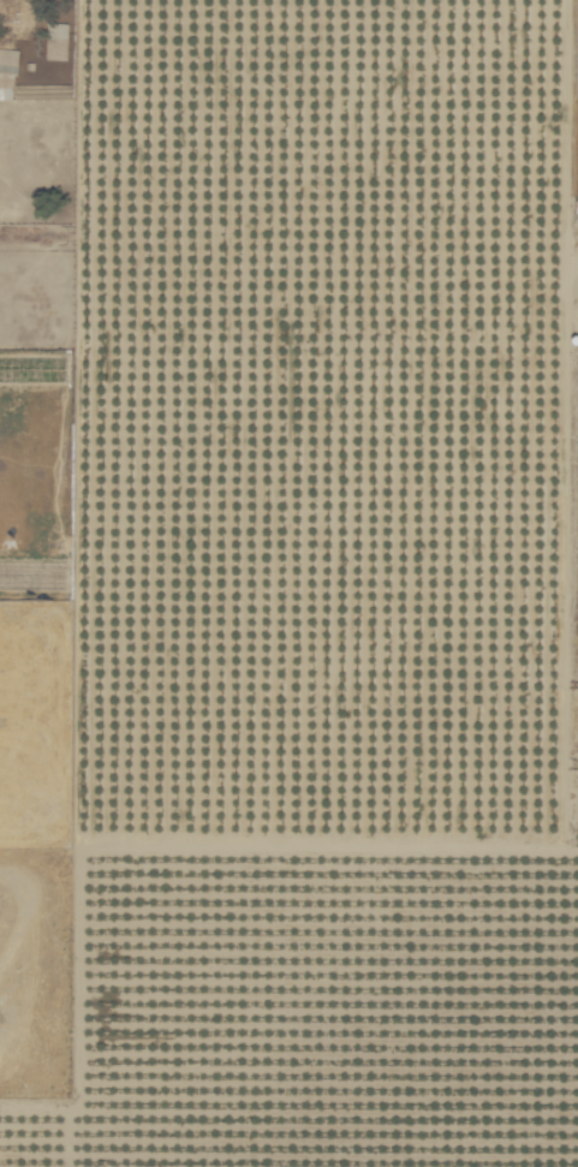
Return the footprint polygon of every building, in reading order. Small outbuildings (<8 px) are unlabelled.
[(53,22),(54,38),(70,38),(69,21),(53,22)] [(17,47),(0,47),(0,98),(17,98),(17,47)]
